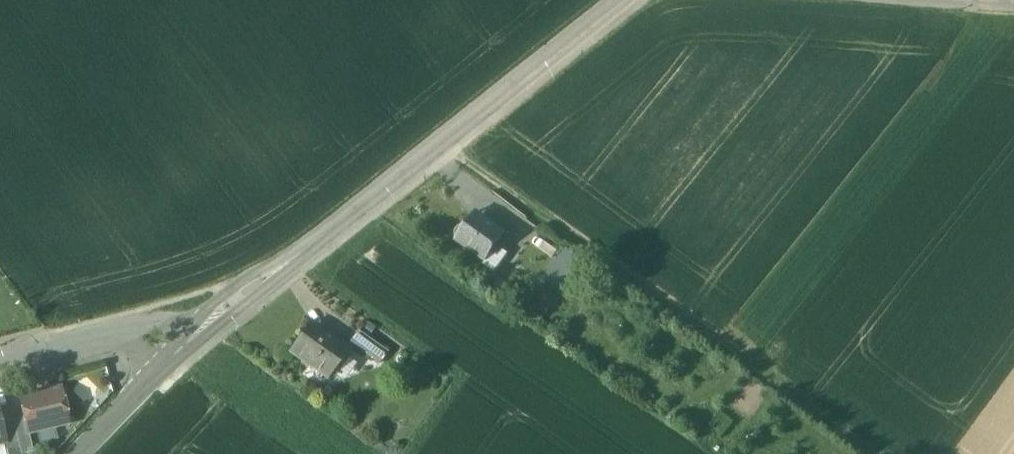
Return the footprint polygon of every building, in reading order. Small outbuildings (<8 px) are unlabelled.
[(511,237),(476,212),(466,226),(458,229),(457,239),(456,240),(486,261),(493,253),(497,256),(511,237)] [(566,250),(546,276),(564,289),(584,263),(566,250)] [(349,349),(311,323),(291,351),(329,377),(349,349)] [(389,352),(359,331),(350,343),(380,364),(389,352)] [(61,388),(21,397),(26,417),(30,433),(69,424),(68,418),(70,413),(69,408),(65,406),(61,388)] [(26,417),(14,419),(20,447),(22,453),(24,453),(34,452),(30,433),(26,417)] [(14,419),(2,422),(7,443),(8,450),(20,447),(14,419)]
